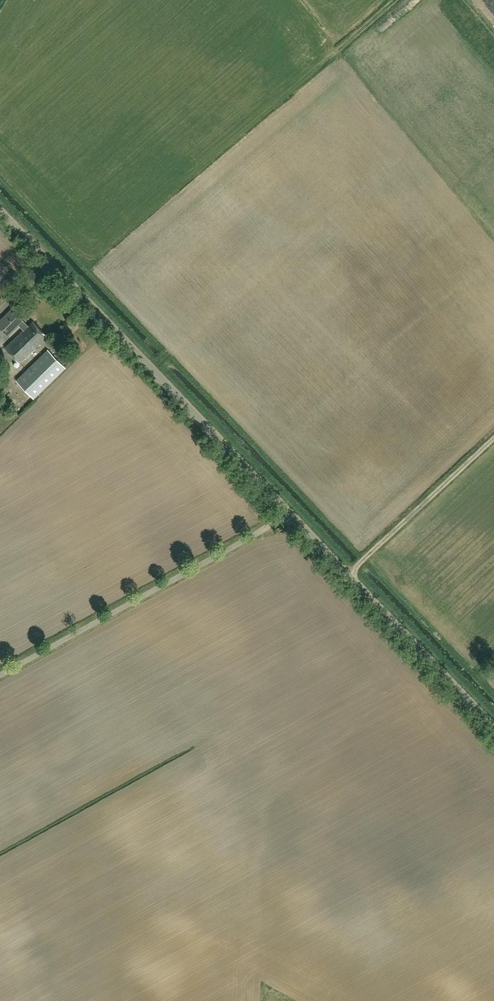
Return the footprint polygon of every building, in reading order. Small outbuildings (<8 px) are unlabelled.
[(22,327),(25,323),(23,321),(24,320),(12,308),(0,320),(0,327),(8,336),(19,325),(22,327)] [(27,325),(25,323),(22,327),(24,329),(5,348),(20,363),(47,335),(32,320),(27,325)] [(48,349),(16,380),(34,398),(65,367),(48,349)]
